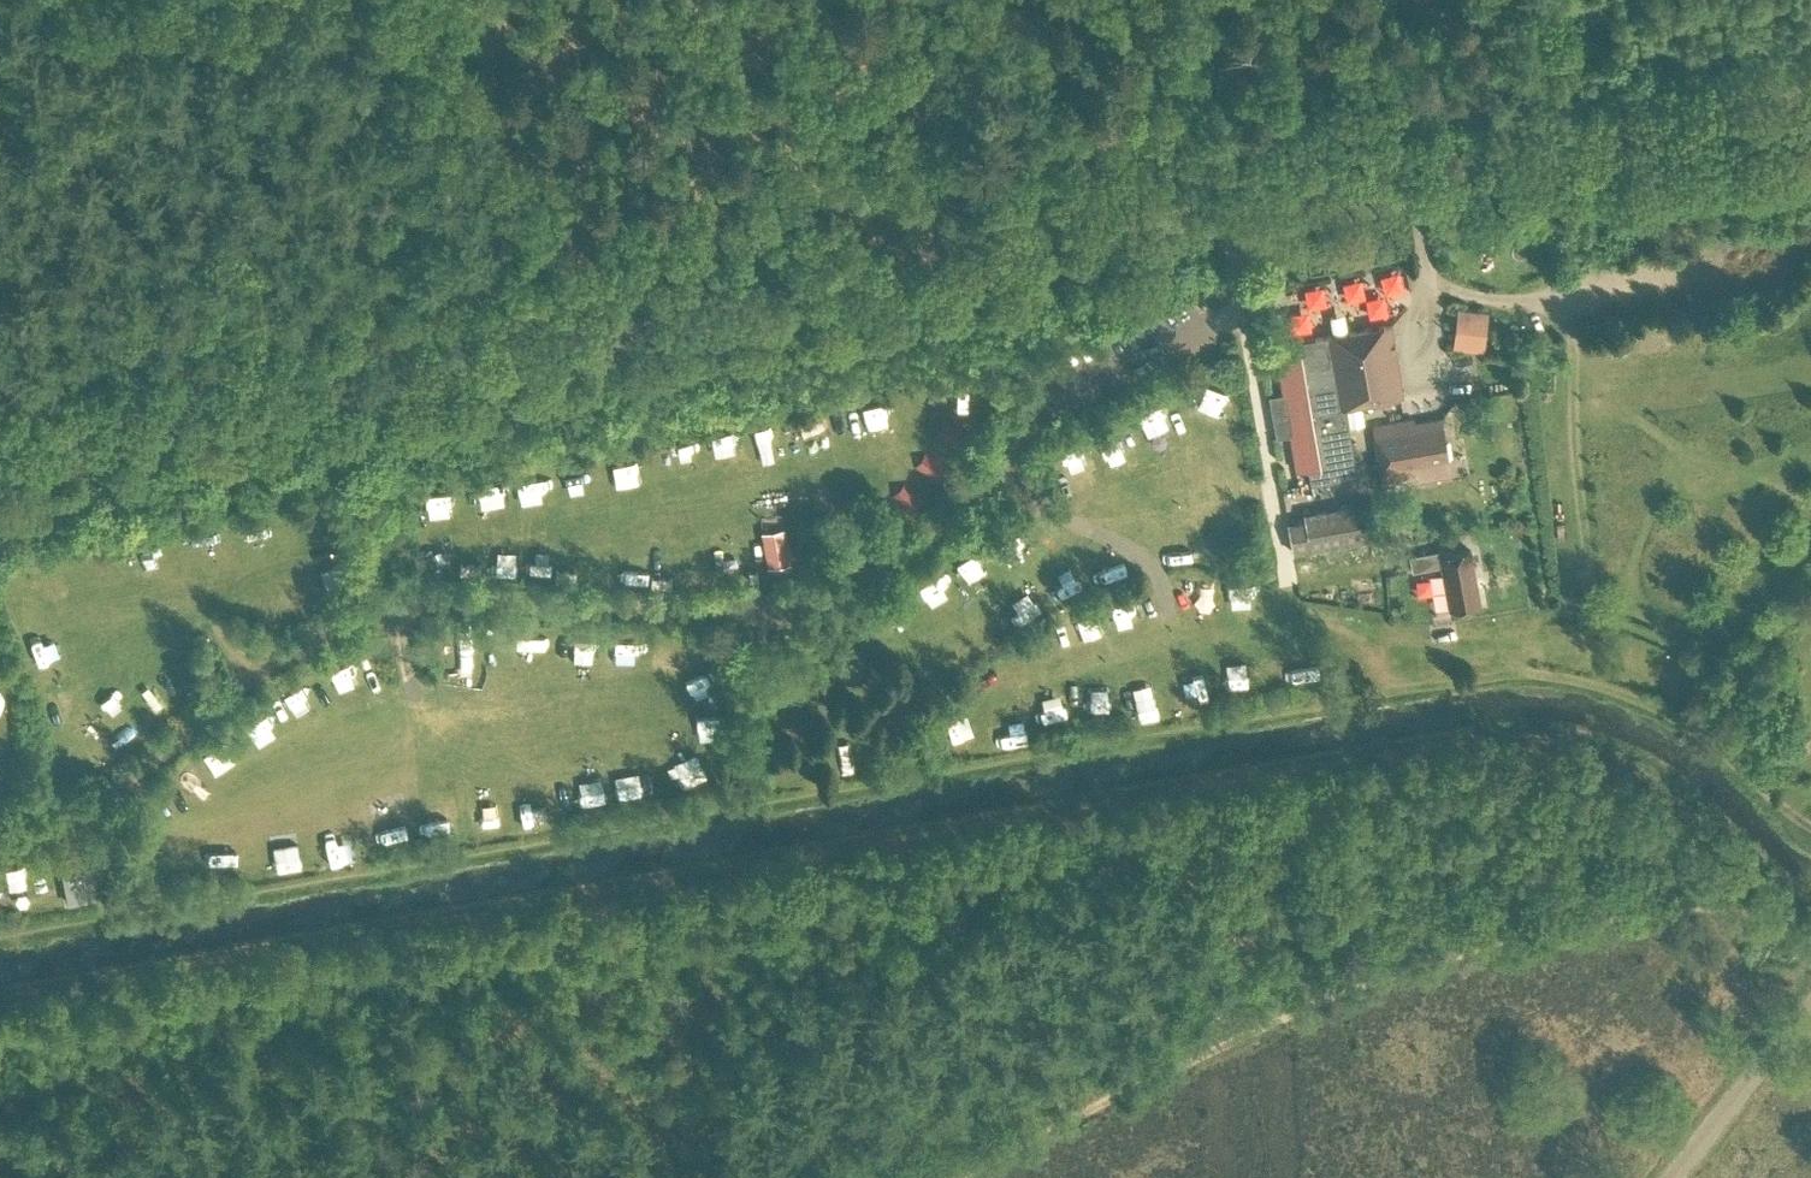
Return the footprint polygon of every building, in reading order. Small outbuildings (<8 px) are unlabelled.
[(1460,325),(1457,345),(1482,348),(1487,309),(1467,307),(1465,326),(1460,325)] [(1307,467),(1310,483),(1357,475),(1344,406),(1403,396),(1390,324),(1307,339),(1304,344),(1305,352),(1276,357),(1282,393),(1268,395),(1275,436),(1289,434),(1295,470),(1307,467)] [(1441,461),(1447,460),(1440,417),(1412,422),(1412,419),(1373,425),(1382,482),(1413,477),(1413,481),(1443,476),(1441,461)] [(939,436),(956,444),(963,431),(946,423),(939,436)] [(920,467),(935,478),(943,466),(928,456),(920,467)] [(919,500),(906,487),(896,497),(909,510),(919,500)] [(1306,519),(1288,522),(1293,550),(1378,535),(1373,502),(1305,513),(1306,519)] [(790,563),(784,527),(760,531),(767,567),(790,563)] [(1441,549),(1409,555),(1411,570),(1440,564),(1448,607),(1479,601),(1469,548),(1442,554),(1441,549)] [(1110,603),(1117,626),(1145,617),(1138,594),(1110,603)] [(65,903),(88,897),(81,870),(58,876),(65,903)]
